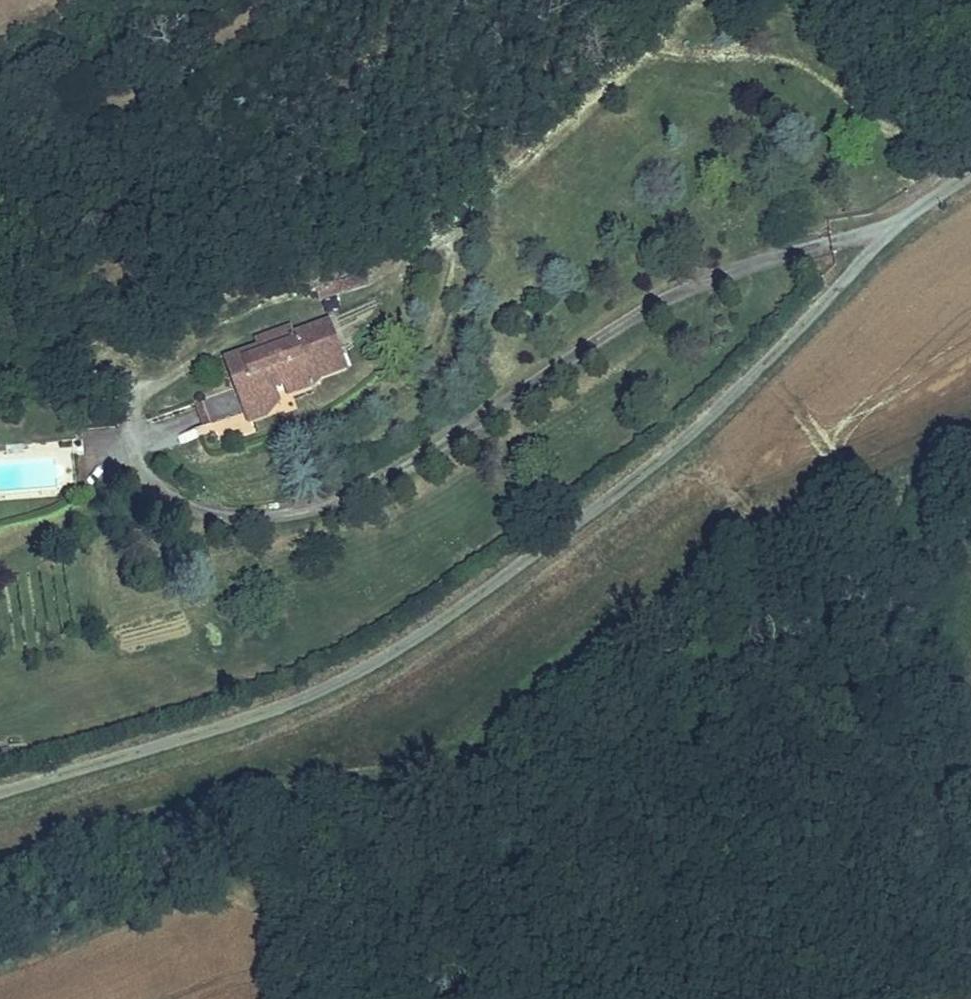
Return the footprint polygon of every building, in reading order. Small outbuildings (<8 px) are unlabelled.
[(317,315),(346,308),(342,293),(313,301),(317,315)] [(231,359),(241,388),(251,413),(255,424),(299,409),(296,400),(323,390),(322,386),(352,375),(340,343),(333,323),(231,359)] [(208,426),(213,448),(256,438),(251,417),(208,426)]
